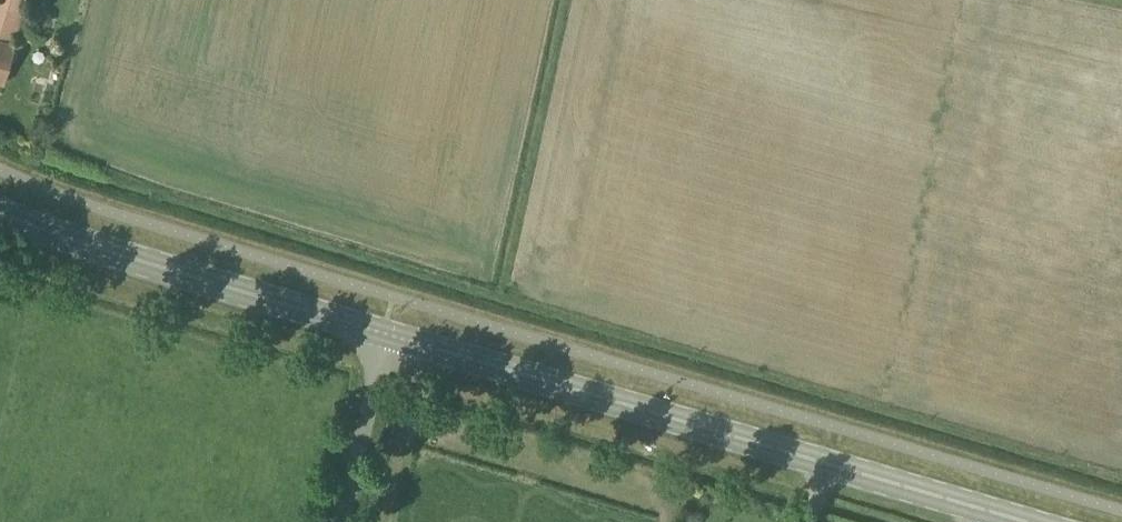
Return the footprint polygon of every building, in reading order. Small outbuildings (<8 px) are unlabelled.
[(14,39),(25,0),(0,0),(0,34),(14,39)] [(3,84),(15,45),(0,41),(0,83),(3,84)]
